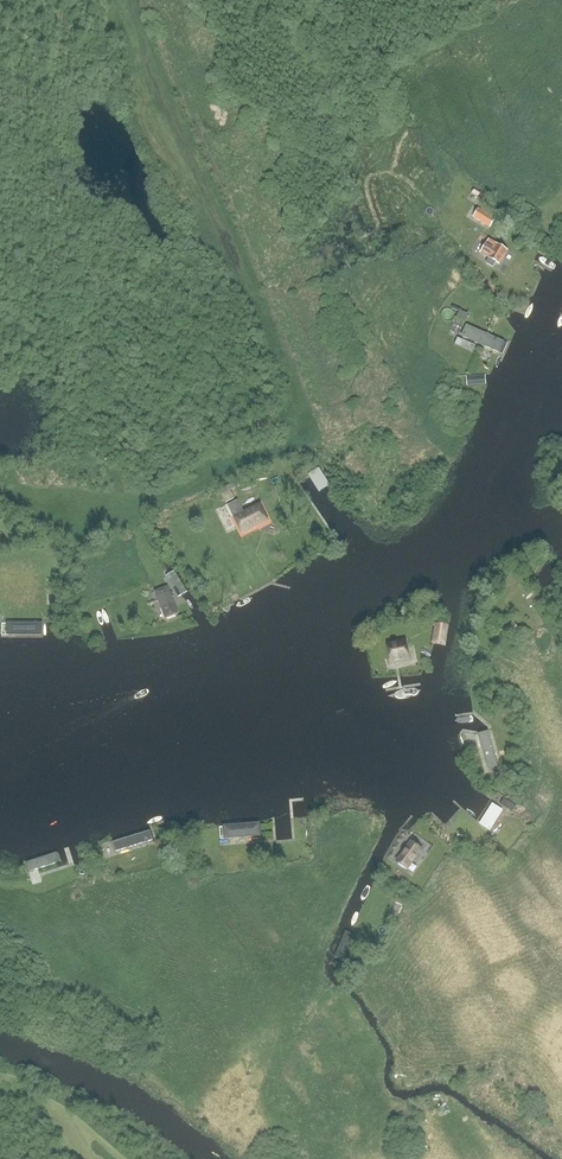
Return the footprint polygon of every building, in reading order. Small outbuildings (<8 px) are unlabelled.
[(474,217),(490,227),(495,219),(479,209),(474,217)] [(499,266),(507,252),(494,245),(493,244),(494,242),(489,239),(480,255),(489,259),(489,260),(491,261),(487,267),(494,270),(497,264),(499,266)] [(459,319),(465,321),(468,315),(461,312),(459,319)] [(508,343),(466,324),(461,336),(471,341),(502,355),(508,343)] [(226,504),(235,500),(228,486),(220,490),(226,504)] [(243,513),(238,503),(228,508),(241,535),(269,522),(261,504),(243,513)] [(178,597),(187,592),(174,571),(166,577),(178,597)] [(165,619),(179,614),(168,586),(154,592),(165,619)] [(519,629),(514,622),(504,629),(512,641),(524,632),(521,628),(519,629)] [(43,623),(1,623),(1,637),(43,638),(43,623)] [(437,623),(436,623),(433,644),(434,644),(444,645),(447,625),(437,623)] [(392,664),(398,663),(398,661),(408,659),(405,643),(389,646),(392,664)] [(490,729),(477,732),(487,771),(500,768),(490,729)] [(507,810),(489,799),(476,822),(493,831),(507,810)] [(503,799),(500,804),(512,812),(515,807),(503,799)] [(294,816),(216,824),(217,847),(296,841),(294,816)] [(154,826),(97,841),(103,858),(159,842),(154,826)] [(408,870),(423,849),(410,839),(395,857),(394,859),(408,870)] [(60,848),(22,861),(26,874),(64,863),(60,848)] [(397,871),(395,875),(404,882),(407,878),(397,871)] [(357,932),(345,928),(332,957),(342,966),(357,932)]
